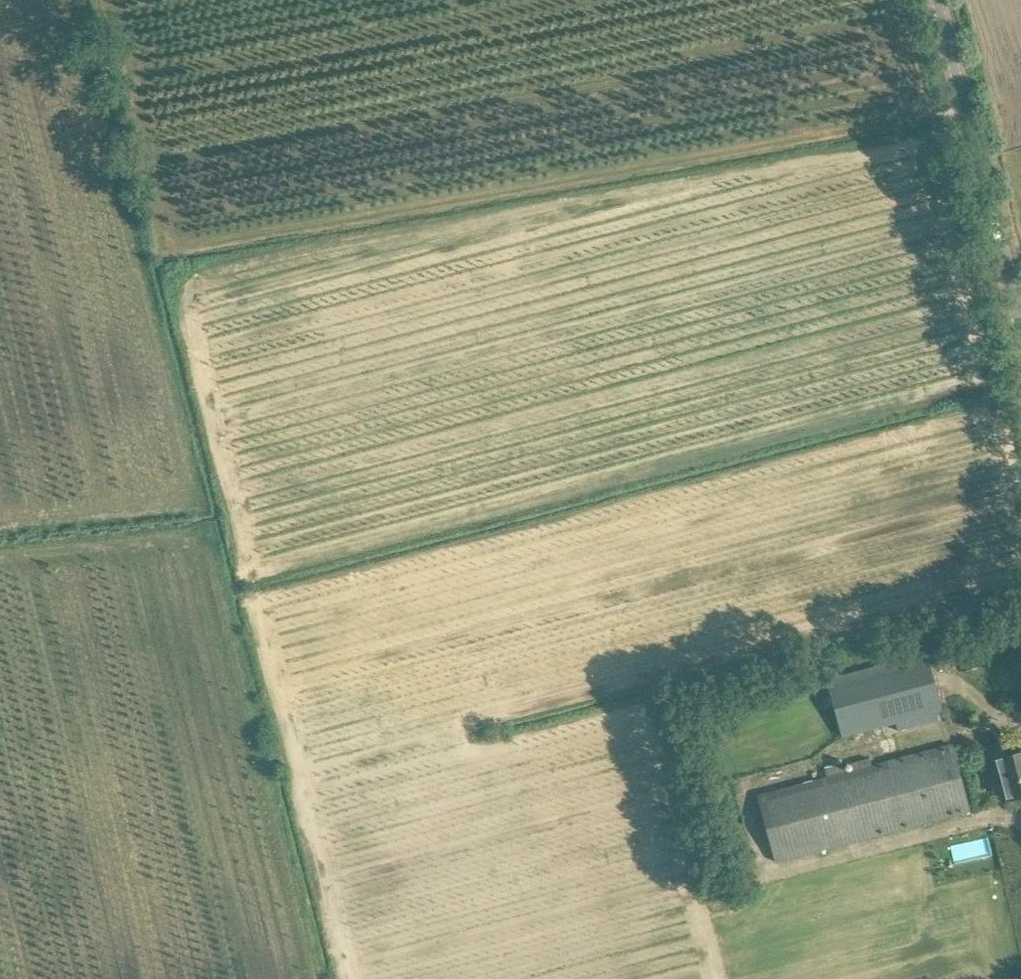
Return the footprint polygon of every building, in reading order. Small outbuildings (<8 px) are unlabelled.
[(842,735),(862,730),(943,708),(928,652),(827,679),(842,735)] [(1020,796),(1020,751),(1017,752),(1013,738),(988,744),(996,772),(1001,771),(1008,799),(1020,796)] [(778,789),(759,794),(761,805),(774,852),(776,860),(796,855),(970,809),(958,765),(952,743),(872,764),(847,771),(845,762),(827,767),(829,776),(778,789)]
